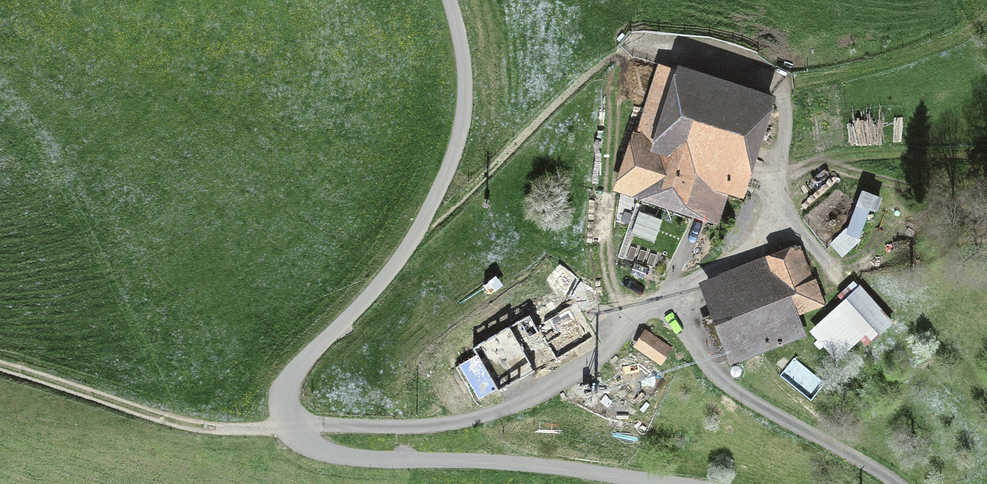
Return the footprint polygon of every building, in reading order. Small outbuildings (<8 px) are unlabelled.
[(662,67),(624,184),(718,214),(728,181),(742,186),(769,102),(662,67)] [(858,256),(872,214),(859,210),(844,251),(858,256)] [(821,301),(801,250),(708,287),(718,313),(703,320),(720,363),(800,331),(793,312),(821,301)] [(886,317),(856,283),(808,325),(831,350),(863,322),(871,331),(886,317)] [(572,298),(553,309),(557,315),(535,329),(527,316),(472,349),(497,390),(535,371),(536,372),(588,341),(572,314),(579,309),(572,298)] [(645,335),(637,346),(661,362),(668,351),(645,335)]
